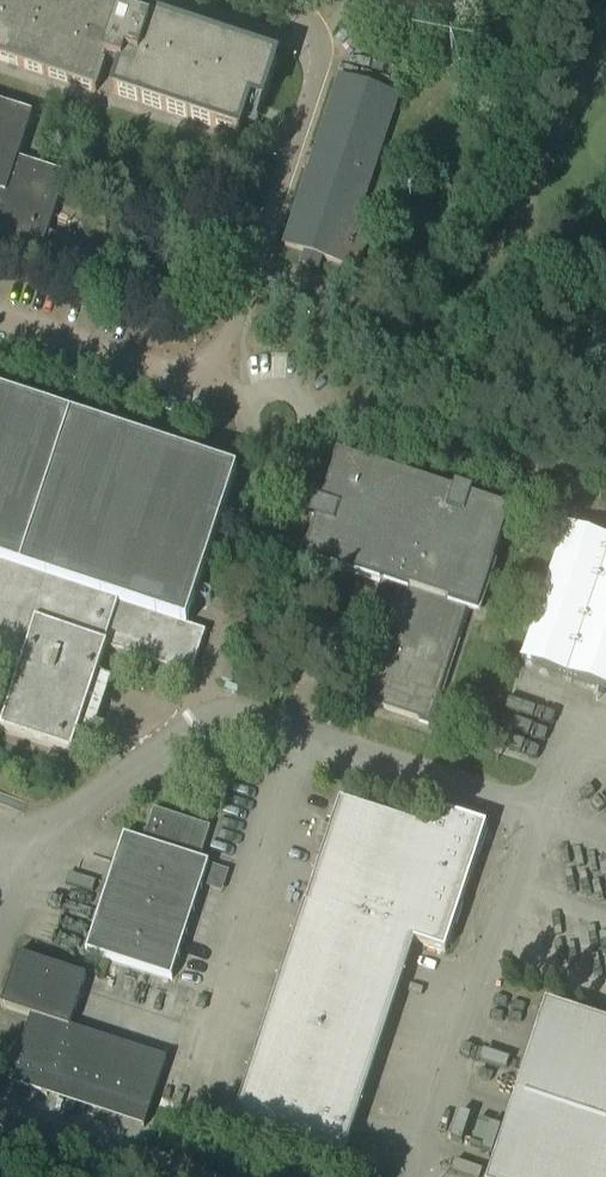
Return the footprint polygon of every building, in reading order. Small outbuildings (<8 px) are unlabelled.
[(8,63),(17,66),(96,92),(105,65),(120,19),(122,15),(76,0),(0,0),(0,61),(8,63)] [(120,19),(105,65),(122,71),(114,94),(239,136),(243,123),(248,109),(250,102),(262,106),(263,106),(277,63),(155,22),(152,21),(152,22),(150,21),(140,14),(134,24),(131,23),(129,22),(127,21),(121,20),(120,19)] [(353,232),(397,98),(340,79),(285,246),(306,253),(302,264),(314,268),(317,269),(321,257),(342,264),(358,270),(368,238),(353,232)] [(40,255),(67,176),(18,159),(32,117),(0,106),(0,242),(40,255)] [(181,320),(204,328),(208,316),(184,308),(181,320)] [(500,347),(499,336),(499,332),(484,333),(485,348),(493,348),(500,347)] [(237,474),(0,396),(0,658),(22,666),(0,731),(71,755),(107,648),(191,676),(205,633),(187,626),(237,474)] [(494,564),(499,549),(510,513),(470,499),(472,495),(465,493),(466,491),(463,490),(462,492),(455,490),(454,494),(338,456),(321,505),(317,504),(315,511),(313,510),(312,513),(314,513),(312,520),(316,521),(305,556),(399,587),(362,702),(429,724),(472,592),(483,596),(494,564)] [(522,662),(540,668),(549,671),(563,676),(573,679),(587,683),(596,686),(605,690),(605,542),(567,529),(554,567),(549,582),(523,660),(522,662)] [(441,813),(434,834),(340,803),(306,908),(308,908),(238,1120),(235,1119),(235,1120),(344,1156),(345,1155),(342,1154),(411,942),(414,943),(415,939),(421,941),(424,947),(445,954),(487,827),(467,821),(459,825),(452,823),(453,819),(454,817),(441,813)] [(124,837),(86,953),(171,980),(209,864),(199,861),(210,828),(154,810),(143,843),(124,837)] [(145,1128),(167,1060),(70,1028),(86,978),(18,956),(1,1008),(31,1017),(9,1084),(48,1097),(53,1078),(150,1110),(144,1126),(143,1126),(143,1128),(145,1128)] [(546,1004),(546,1006),(549,1007),(493,1176),(605,1176),(605,1024),(546,1004)]
